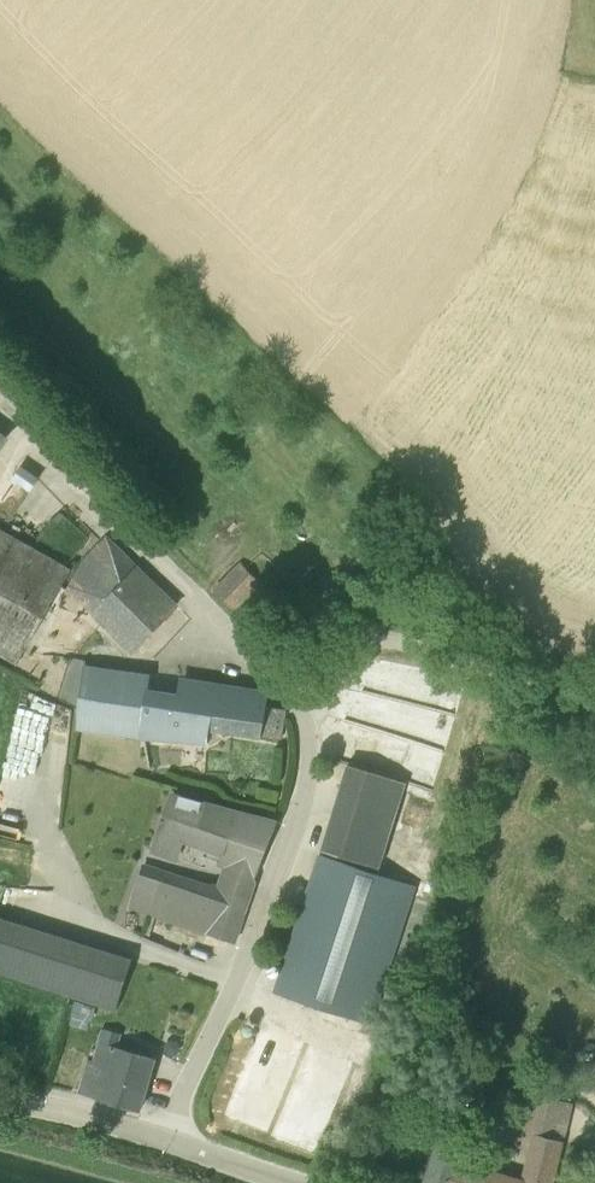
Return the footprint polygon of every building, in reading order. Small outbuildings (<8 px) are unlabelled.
[(31,490),(39,477),(23,465),(14,478),(31,490)] [(71,567),(0,527),(0,654),(18,663),(71,567)] [(133,653),(160,623),(177,606),(107,538),(90,555),(65,582),(132,651),(133,653)] [(216,589),(235,607),(261,580),(242,562),(216,589)] [(379,698),(463,711),(468,678),(384,664),(379,698)] [(133,738),(139,687),(141,671),(76,666),(71,731),(133,738)] [(219,697),(151,689),(146,739),(208,744),(210,725),(261,735),(269,690),(221,683),(219,697)] [(323,848),(381,866),(407,782),(349,764),(323,848)] [(279,820),(257,811),(176,779),(151,851),(178,861),(185,842),(222,855),(217,864),(223,867),(217,885),(144,861),(129,907),(235,942),(256,877),(279,820)] [(418,885),(344,861),(321,854),(276,992),(374,1024),(418,885)] [(119,1007),(133,961),(0,922),(0,973),(72,994),(119,1007)] [(92,1021),(97,1003),(77,997),(72,1015),(92,1021)] [(114,1045),(118,1032),(103,1029),(95,1062),(89,1061),(81,1091),(100,1096),(99,1099),(141,1109),(156,1057),(114,1045)] [(401,1060),(410,1063),(420,1032),(410,1029),(401,1060)] [(289,1140),(316,1149),(333,1097),(306,1089),(289,1140)] [(565,1141),(574,1101),(527,1090),(518,1128),(533,1132),(520,1181),(519,1182),(553,1182),(565,1141)] [(520,1181),(505,1176),(464,1165),(473,1134),(442,1125),(423,1182),(519,1182),(520,1181)]
